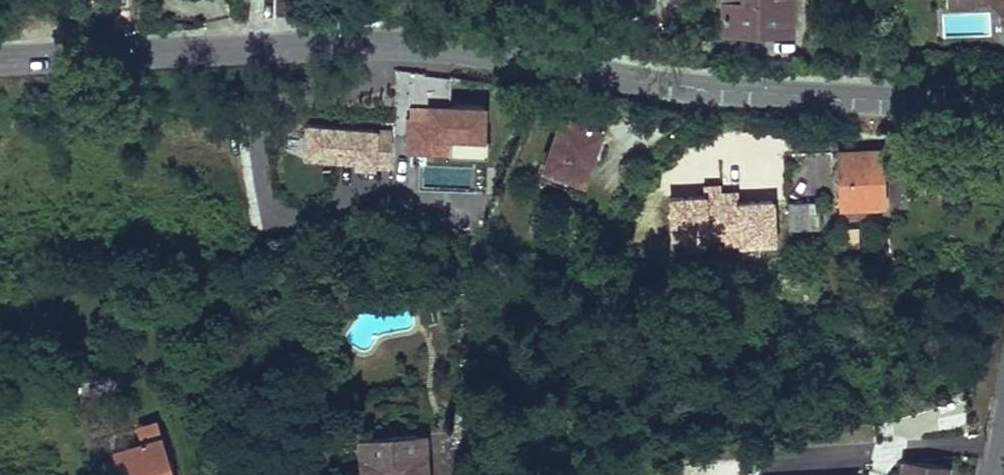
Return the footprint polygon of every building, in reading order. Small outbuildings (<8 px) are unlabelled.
[(274,18),(303,17),(304,0),(275,0),(274,18)] [(721,29),(791,31),(792,0),(722,0),(721,29)] [(946,8),(969,7),(969,2),(988,1),(993,6),(1003,16),(999,21),(1003,25),(1003,0),(945,0),(946,8)] [(407,71),(405,123),(424,124),(425,109),(448,110),(448,75),(416,72),(407,71)] [(448,110),(425,109),(424,124),(405,123),(403,154),(423,155),(424,138),(447,139),(447,156),(485,157),(485,141),(481,141),(482,111),(448,110)] [(562,116),(544,165),(581,179),(599,130),(562,116)] [(718,140),(719,157),(755,154),(755,159),(764,158),(763,137),(718,140)] [(447,139),(424,138),(423,155),(447,156),(447,139)] [(389,146),(303,140),(301,171),(353,174),(353,178),(387,180),(389,146)] [(838,152),(840,206),(882,205),(881,151),(838,152)] [(788,202),(789,229),(820,227),(818,200),(788,202)] [(157,421),(136,427),(141,442),(113,451),(119,473),(125,471),(126,474),(173,474),(157,421)] [(359,474),(429,474),(428,455),(423,456),(422,435),(357,439),(359,474)] [(947,459),(900,454),(898,474),(945,474),(947,459)]
